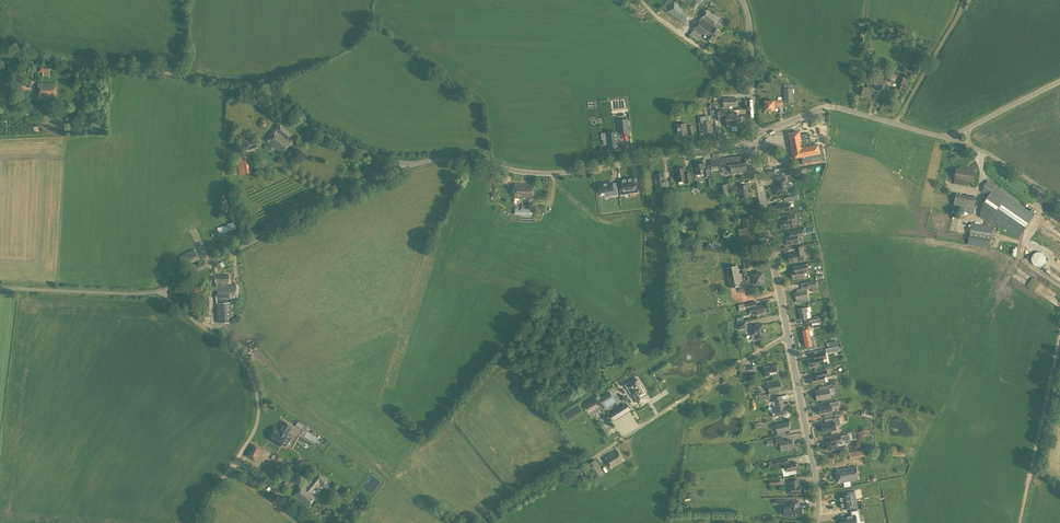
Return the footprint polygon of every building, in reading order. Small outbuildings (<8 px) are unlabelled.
[(673,16),(684,24),(692,12),(674,0),(667,0),(662,8),(666,11),(673,16)] [(702,0),(695,0),(691,6),(696,9),(702,0)] [(716,28),(719,24),(717,23),(720,18),(708,9),(690,35),(700,42),(704,37),(707,39),(712,42),(720,31),(716,28)] [(49,76),(49,65),(40,64),(39,72),(44,72),(43,76),(49,76)] [(873,86),(878,88),(880,82),(885,84),(887,77),(870,72),(866,84),(868,85),(867,88),(864,87),(861,95),(871,97),(873,91),(872,90),(873,86)] [(901,75),(897,90),(905,92),(909,78),(901,75)] [(39,97),(50,97),(55,97),(55,83),(38,83),(39,97)] [(794,102),(793,88),(783,88),(784,102),(794,102)] [(731,98),(731,97),(724,98),(724,108),(729,108),(729,105),(736,105),(736,98),(731,98)] [(765,101),(765,107),(765,109),(765,110),(765,111),(775,110),(775,106),(782,106),(782,98),(779,98),(779,100),(777,100),(777,101),(775,101),(765,101)] [(733,112),(726,113),(721,113),(721,111),(715,112),(715,120),(721,120),(721,117),(726,117),(727,124),(727,127),(737,127),(737,115),(734,116),(733,112)] [(711,121),(706,122),(705,117),(700,118),(701,123),(703,123),(704,133),(712,132),(711,121)] [(678,136),(688,134),(686,123),(679,124),(680,127),(677,127),(678,136)] [(287,139),(291,133),(281,125),(268,142),(274,147),(282,153),(291,142),(287,139)] [(593,142),(594,148),(605,147),(602,130),(591,131),(592,137),(590,137),(591,143),(593,142)] [(801,157),(802,164),(808,163),(808,165),(812,164),(812,163),(825,160),(823,149),(820,150),(819,145),(810,146),(809,144),(811,144),(809,134),(799,136),(798,131),(789,133),(794,159),(801,157)] [(255,137),(242,142),(246,152),(259,147),(255,137)] [(251,173),(248,155),(236,158),(239,175),(251,173)] [(745,161),(744,155),(720,159),(721,164),(724,164),(726,174),(747,171),(745,161)] [(695,164),(696,174),(703,173),(704,176),(710,175),(709,168),(706,169),(705,163),(695,164)] [(686,173),(685,168),(676,169),(678,181),(685,180),(686,183),(692,182),(691,172),(686,173)] [(968,168),(968,170),(956,168),(954,179),(972,182),(974,169),(968,168)] [(493,172),(491,180),(502,183),(504,176),(493,172)] [(663,189),(669,189),(668,181),(665,182),(664,173),(655,175),(657,187),(663,186),(663,189)] [(775,195),(788,192),(786,178),(777,180),(778,185),(774,186),(775,195)] [(633,179),(627,180),(629,190),(638,188),(637,185),(634,185),(633,179)] [(629,190),(627,180),(621,181),(622,187),(619,188),(620,192),(629,190)] [(1019,237),(1036,213),(988,181),(981,192),(980,198),(985,201),(982,206),(980,216),(989,222),(992,218),(997,222),(1019,237)] [(613,189),(612,182),(598,185),(600,193),(610,192),(611,197),(618,195),(617,188),(613,189)] [(532,198),(533,184),(522,184),(522,183),(514,183),(514,197),(532,198)] [(728,193),(727,184),(720,185),(721,194),(728,193)] [(748,185),(737,186),(738,192),(740,192),(741,198),(750,196),(748,185)] [(976,197),(955,194),(953,210),(973,213),(976,197)] [(784,198),(785,203),(778,205),(779,212),(789,210),(788,202),(795,201),(794,197),(784,198)] [(515,215),(532,215),(532,209),(520,209),(520,206),(514,205),(514,208),(515,208),(515,215)] [(787,216),(787,220),(780,221),(782,229),(793,227),(792,222),(796,221),(795,214),(787,216)] [(744,228),(754,226),(752,216),(742,218),(744,228)] [(226,231),(236,228),(234,222),(227,224),(227,225),(217,228),(219,235),(226,233),(226,231)] [(994,226),(971,222),(969,232),(952,229),(950,242),(989,249),(994,226)] [(789,232),(790,236),(785,237),(786,245),(798,243),(797,237),(803,236),(802,230),(789,232)] [(721,243),(714,240),(712,246),(719,249),(721,243)] [(805,260),(803,247),(795,248),(796,253),(788,254),(790,262),(796,261),(796,262),(805,260)] [(196,251),(181,261),(184,266),(200,257),(196,251)] [(1035,253),(1033,254),(1031,256),(1031,259),(1031,261),(1033,263),(1034,265),(1037,266),(1039,266),(1041,266),(1044,265),(1045,263),(1046,260),(1046,258),(1045,256),(1044,254),(1042,252),(1039,251),(1037,252),(1035,253)] [(754,259),(743,261),(744,268),(755,266),(754,259)] [(793,266),(794,270),(791,271),(793,279),(804,277),(804,272),(808,272),(806,263),(793,266)] [(742,286),(738,266),(726,268),(730,288),(742,286)] [(763,273),(753,275),(747,276),(749,282),(754,281),(755,285),(764,283),(763,273)] [(236,285),(227,285),(227,281),(229,281),(229,276),(215,276),(215,281),(216,286),(217,318),(217,323),(232,322),(231,317),(230,299),(237,299),(236,285)] [(818,291),(816,280),(806,282),(807,289),(812,289),(813,292),(818,291)] [(798,292),(796,293),(797,302),(809,300),(806,288),(798,290),(798,292)] [(765,303),(756,305),(756,301),(746,303),(738,305),(739,311),(748,309),(752,308),(753,315),(767,313),(765,303)] [(801,320),(804,319),(808,318),(807,311),(808,311),(807,307),(799,309),(801,320)] [(747,328),(746,321),(737,322),(738,330),(747,328)] [(763,324),(750,326),(753,340),(766,338),(765,333),(763,324)] [(806,326),(807,329),(802,330),(804,339),(811,337),(809,330),(811,330),(810,325),(806,326)] [(812,344),(811,337),(804,339),(806,347),(810,346),(811,349),(815,348),(814,344),(812,344)] [(808,359),(810,367),(824,364),(823,359),(826,358),(825,352),(818,353),(819,357),(808,359)] [(764,367),(765,376),(779,374),(777,364),(764,367)] [(816,372),(816,375),(812,376),(813,384),(825,382),(824,377),(828,376),(826,370),(816,372)] [(629,387),(630,389),(631,389),(632,390),(629,392),(637,405),(643,401),(640,396),(643,394),(635,381),(628,385),(630,387),(629,387)] [(780,382),(768,385),(770,394),(776,393),(776,390),(782,389),(780,382)] [(830,397),(828,389),(834,388),(833,384),(822,387),(823,390),(815,391),(817,400),(830,397)] [(758,400),(759,400),(770,398),(769,394),(763,395),(762,392),(758,393),(759,396),(758,396),(758,400)] [(774,416),(786,414),(785,406),(784,407),(783,400),(782,400),(781,396),(773,398),(774,402),(773,402),(773,406),(772,406),(774,416)] [(603,402),(604,401),(603,400),(599,403),(597,400),(587,405),(590,409),(602,402),(603,402)] [(833,412),(832,412),(831,405),(818,407),(820,415),(824,414),(825,418),(834,416),(833,412)] [(612,411),(612,412),(609,414),(612,420),(613,420),(612,419),(617,416),(618,417),(624,413),(620,407),(616,409),(616,408),(612,411)] [(835,426),(841,425),(839,417),(832,418),(832,422),(822,424),(823,432),(836,430),(835,426)] [(281,430),(277,428),(275,431),(281,434),(280,436),(283,437),(285,438),(288,434),(290,435),(292,434),(295,429),(295,428),(293,427),(295,424),(288,420),(286,423),(281,430)] [(307,431),(309,426),(299,421),(296,426),(307,431)] [(783,431),(789,430),(788,422),(775,425),(778,436),(784,435),(783,431)] [(275,431),(277,428),(275,426),(267,439),(280,446),(285,438),(283,437),(280,436),(281,434),(275,431)] [(830,445),(826,446),(828,453),(832,452),(832,453),(839,452),(837,446),(842,445),(842,442),(850,441),(849,435),(840,437),(841,439),(830,441),(830,445)] [(791,440),(784,441),(783,437),(775,439),(776,447),(780,446),(781,450),(793,448),(791,440)] [(262,450),(251,444),(245,456),(255,462),(262,450)] [(617,450),(605,458),(611,468),(624,461),(617,450)] [(863,450),(850,452),(851,459),(864,456),(863,450)] [(786,467),(782,468),(784,476),(790,475),(795,474),(794,472),(796,472),(796,470),(797,469),(796,462),(788,463),(787,458),(774,461),(769,462),(770,467),(785,464),(786,467)] [(604,474),(595,460),(587,464),(591,471),(590,471),(591,473),(590,473),(591,475),(593,474),(596,478),(604,474)] [(859,479),(856,466),(837,469),(840,482),(859,479)] [(296,475),(289,469),(281,478),(288,484),(296,475)] [(316,476),(306,488),(302,485),(294,495),(308,507),(316,497),(311,492),(321,479),(316,476)] [(791,494),(801,493),(800,485),(798,486),(798,479),(791,480),(791,486),(790,486),(790,488),(789,488),(788,489),(789,491),(790,492),(791,492),(791,494)] [(834,494),(835,500),(845,498),(844,489),(840,490),(840,493),(834,494)] [(845,498),(835,500),(836,506),(843,505),(844,508),(847,507),(845,498)] [(784,506),(783,515),(790,515),(801,516),(802,508),(798,507),(798,501),(797,501),(791,500),(791,501),(791,507),(790,507),(784,506)] [(836,522),(849,522),(850,522),(851,522),(849,515),(855,514),(854,510),(846,512),(847,515),(835,518),(836,522)]
